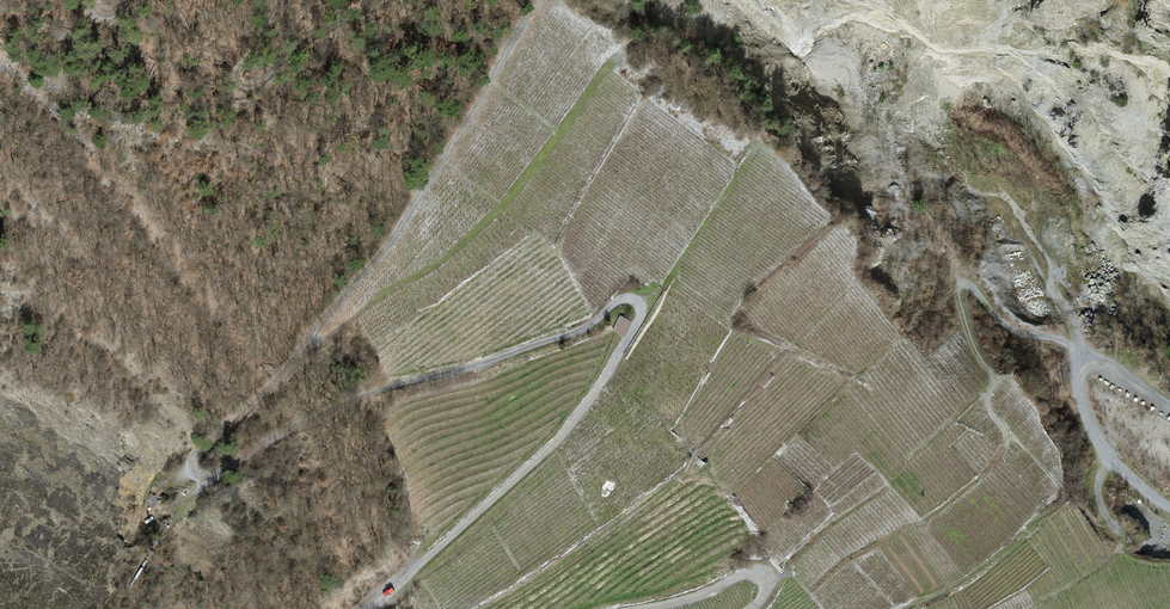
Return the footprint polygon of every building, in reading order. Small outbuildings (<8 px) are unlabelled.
[(631,323),(621,318),(614,331),(624,336),(631,323)]
